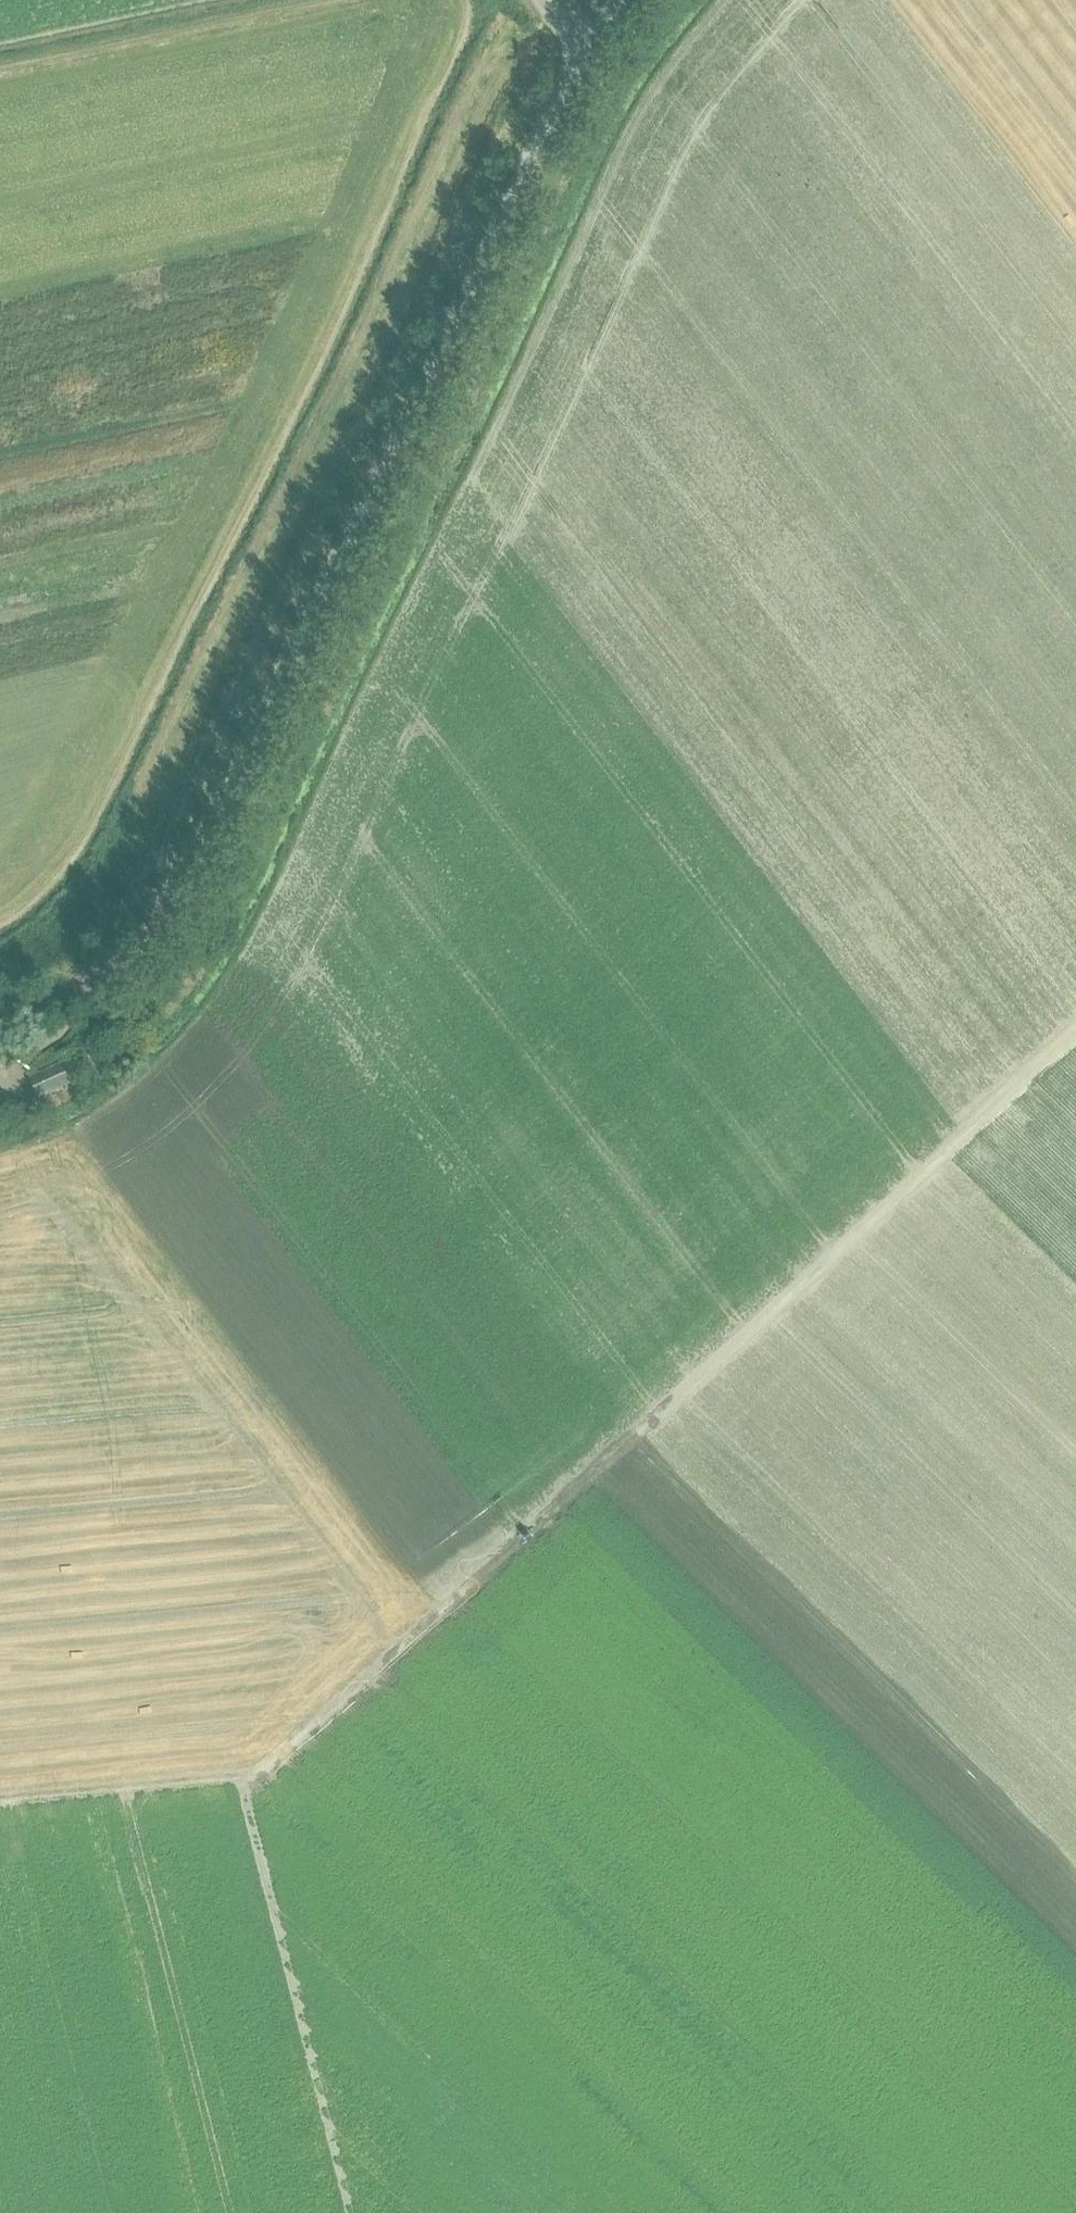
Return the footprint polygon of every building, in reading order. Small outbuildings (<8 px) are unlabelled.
[(32,1080),(41,1099),(71,1085),(62,1065),(32,1080)]
